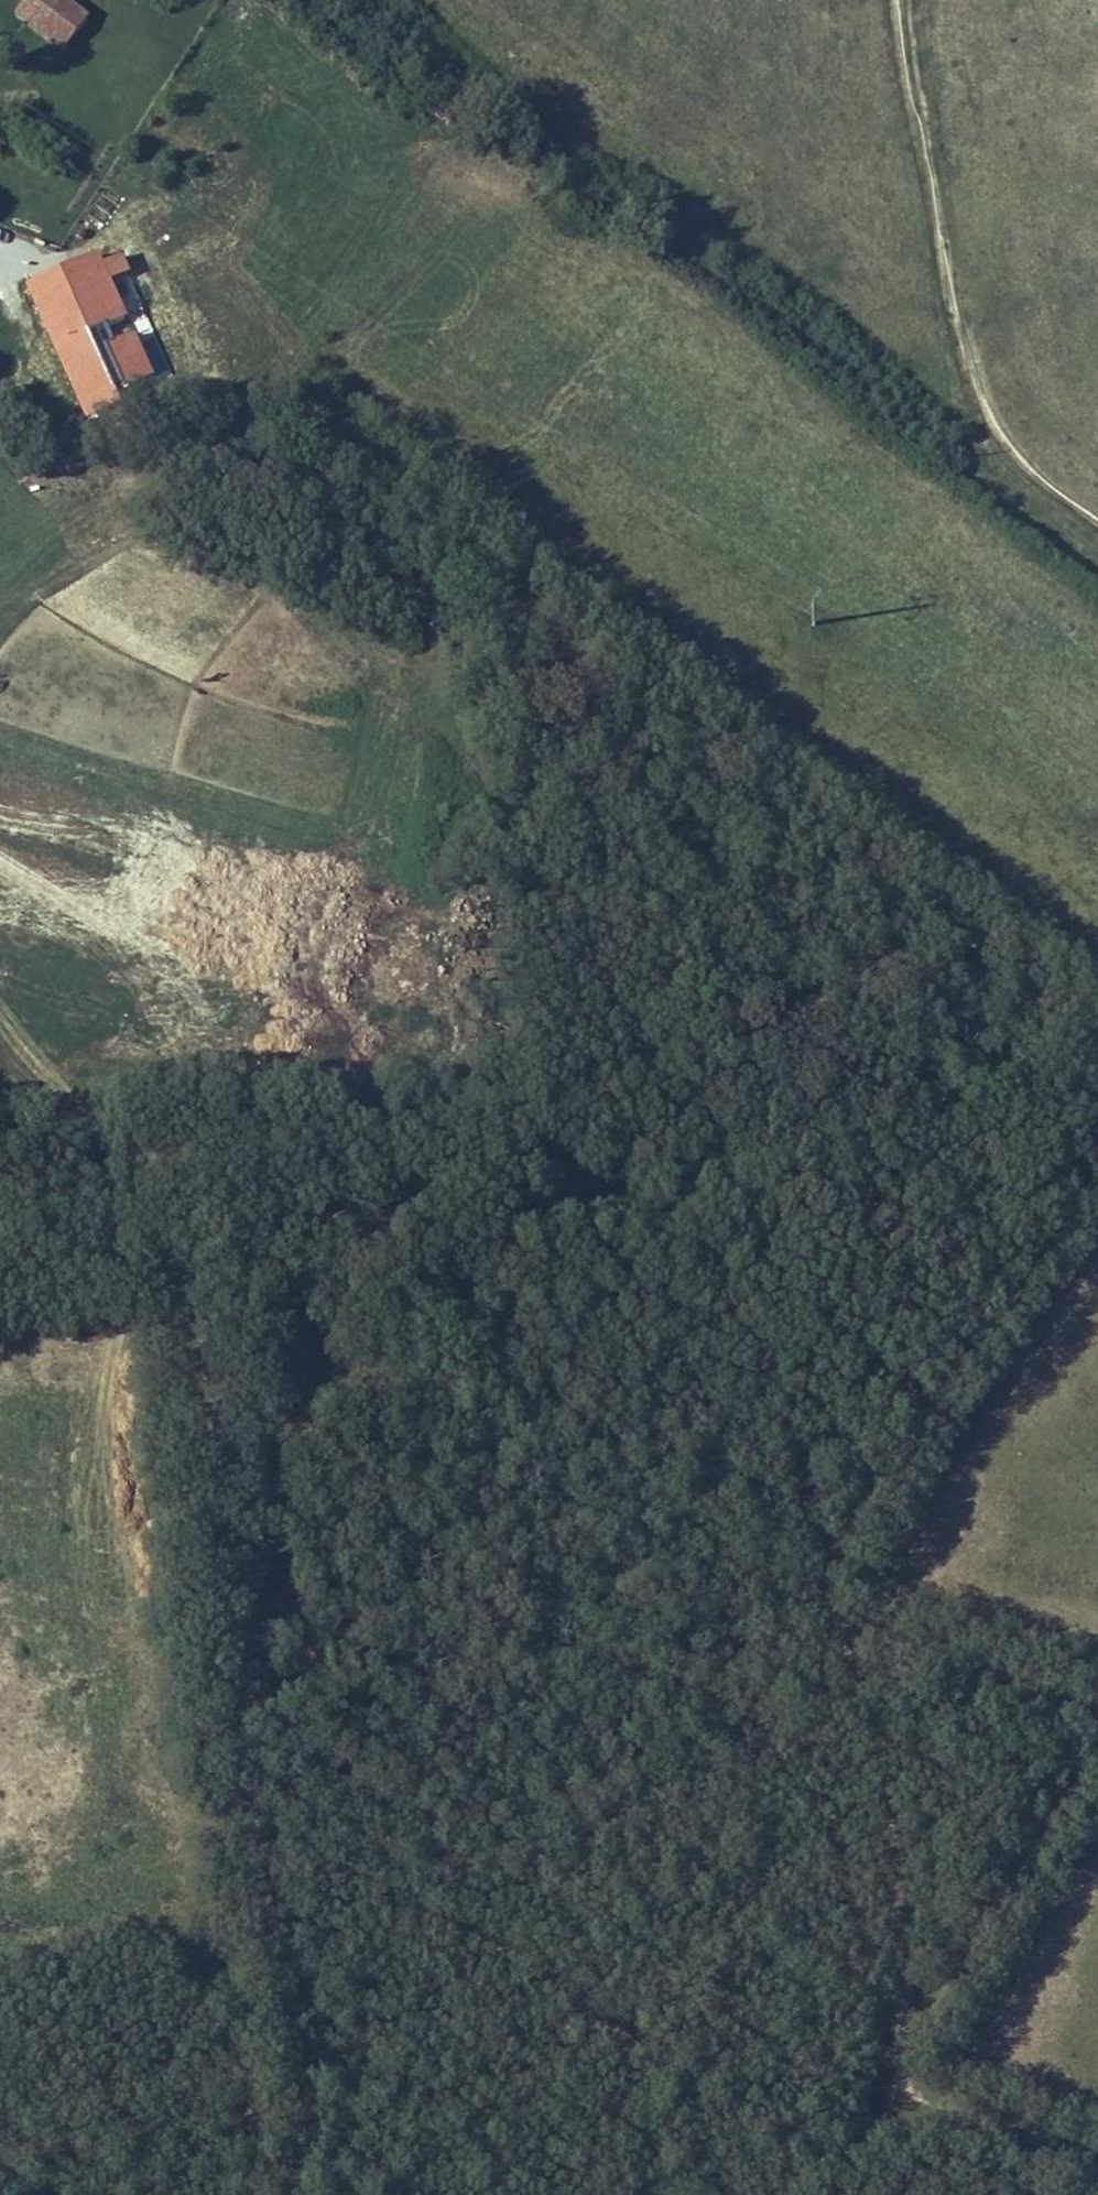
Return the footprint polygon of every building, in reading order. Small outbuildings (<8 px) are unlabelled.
[(89,17),(68,0),(27,0),(20,10),(66,47),(89,17)] [(89,17),(102,0),(68,0),(89,17)]
